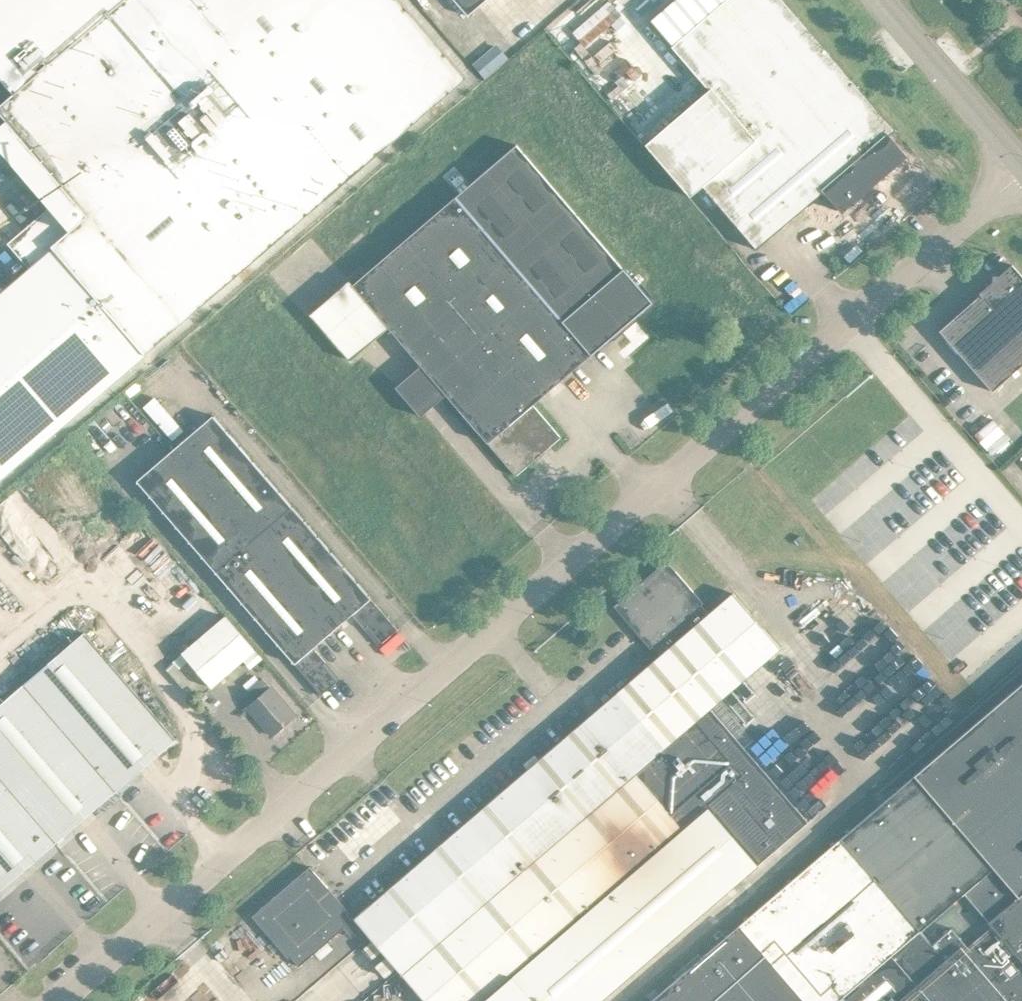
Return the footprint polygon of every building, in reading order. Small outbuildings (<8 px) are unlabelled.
[(0,284),(0,469),(467,69),(408,0),(0,0),(0,103),(6,111),(0,116),(0,139),(50,197),(7,233),(29,259),(0,284)] [(888,125),(894,120),(791,0),(714,0),(671,36),(709,80),(645,135),(690,186),(702,176),(756,239),(823,182),(841,203),(907,147),(888,125)] [(560,427),(532,395),(652,292),(516,134),(455,187),(352,275),(348,271),(310,304),(350,350),(388,318),(515,466),(560,427)] [(1012,255),(999,267),(993,266),(992,273),(979,284),(980,286),(939,321),(992,382),(1021,356),(1021,267),(1012,255)] [(378,636),(396,620),(370,589),(291,496),(212,405),(136,470),(320,685),(339,669),(313,638),(351,605),(378,636)] [(251,906),(288,949),(290,947),(298,956),(323,935),(343,918),(351,927),(362,918),(400,963),(433,1000),(579,1000),(804,807),(710,697),(779,638),(732,583),(708,604),(700,595),(702,593),(666,551),(613,597),(649,639),(651,637),(659,646),(449,826),(420,851),(354,908),(353,907),(351,910),(344,902),(346,900),(309,857),(278,883),(251,906)] [(182,644),(211,678),(255,641),(225,607),(182,644)] [(173,731),(80,624),(0,693),(0,880),(173,731)] [(913,766),(639,1000),(1021,1000),(1021,673),(913,766)] [(247,697),(272,725),(294,706),(269,677),(247,697)]
